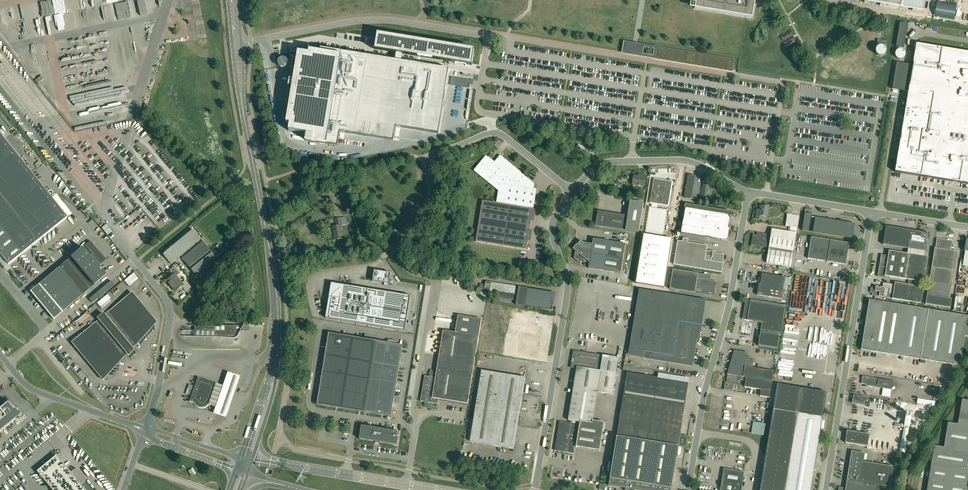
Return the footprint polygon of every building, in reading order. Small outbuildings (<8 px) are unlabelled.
[(695,8),(752,18),(755,0),(696,0),(695,8)] [(937,2),(935,16),(955,19),(957,6),(937,2)] [(292,88),(287,123),(290,124),(289,131),(307,134),(305,141),(327,144),(338,146),(339,139),(340,132),(383,139),(394,141),(394,137),(396,127),(438,134),(449,69),(401,61),(402,53),(472,64),(475,49),(469,48),(470,46),(469,46),(469,47),(458,45),(458,44),(457,47),(389,35),(378,34),(378,33),(376,41),(375,48),(397,52),(395,60),(321,48),(320,52),(310,50),(309,53),(298,52),(297,59),(291,58),(290,69),(295,70),(294,80),(290,80),(289,87),(292,88)] [(783,42),(793,36),(792,33),(781,39),(783,42)] [(784,43),(786,46),(796,41),(794,37),(784,43)] [(98,41),(87,75),(121,87),(133,52),(98,41)] [(892,89),(908,92),(895,172),(967,184),(967,52),(916,44),(912,65),(908,64),(896,62),(895,73),(892,89)] [(733,72),(735,59),(658,47),(655,59),(733,72)] [(450,85),(468,88),(469,83),(473,84),(473,81),(451,77),(450,85)] [(8,265),(67,218),(0,134),(0,255),(8,265)] [(578,144),(576,148),(586,154),(589,150),(578,144)] [(533,210),(537,189),(534,188),(535,184),(500,156),(494,163),(491,162),(492,161),(486,156),(474,170),(495,188),(495,187),(499,190),(497,203),(483,201),(476,242),(527,250),(528,241),(527,241),(529,230),(530,230),(532,221),(530,221),(532,210),(533,210)] [(644,186),(646,178),(645,177),(645,174),(639,173),(639,176),(634,176),(633,184),(644,186)] [(703,189),(699,189),(696,188),(697,179),(695,179),(696,177),(688,175),(685,198),(698,200),(698,197),(708,198),(708,194),(712,194),(713,187),(703,185),(703,189)] [(669,181),(654,179),(650,203),(652,203),(651,207),(649,207),(645,234),(664,237),(668,210),(657,208),(658,204),(668,206),(672,185),(669,184),(669,181)] [(596,226),(626,231),(639,233),(644,203),(630,201),(628,216),(598,211),(596,226)] [(728,228),(730,216),(731,212),(685,204),(684,208),(685,208),(681,233),(727,240),(729,228),(728,228)] [(760,213),(757,212),(756,219),(762,220),(763,216),(767,217),(769,207),(761,206),(760,213)] [(802,230),(809,231),(812,214),(805,213),(802,230)] [(786,226),(797,228),(799,216),(787,214),(786,226)] [(334,235),(335,240),(343,238),(342,229),(342,225),(347,224),(346,217),(336,219),(338,226),(332,226),(334,235)] [(855,224),(815,217),(813,232),(852,238),(855,224)] [(112,231),(106,224),(102,228),(107,235),(112,231)] [(926,233),(921,232),(886,226),(883,244),(908,249),(925,251),(926,251),(927,243),(926,243),(926,239),(929,240),(930,233),(927,233),(927,232),(926,232),(926,233)] [(163,254),(171,264),(201,239),(193,229),(186,234),(184,232),(171,243),(172,244),(164,250),(166,251),(163,254)] [(791,267),(793,253),(796,233),(772,229),(771,235),(757,233),(757,235),(753,235),(751,245),(762,247),(763,243),(769,244),(766,263),(791,267)] [(811,237),(808,258),(846,265),(849,243),(811,237)] [(575,251),(574,259),(580,264),(581,260),(584,260),(584,262),(589,263),(588,268),(621,273),(625,244),(593,239),(592,244),(584,243),(581,241),(577,245),(577,244),(573,249),(575,251)] [(952,299),(950,299),(957,252),(950,251),(952,242),(938,240),(936,248),(935,248),(925,304),(950,308),(952,299)] [(97,249),(90,241),(85,246),(92,254),(97,249)] [(199,279),(219,262),(203,241),(182,258),(199,279)] [(706,251),(707,246),(678,241),(674,264),(722,272),(723,263),(722,263),(724,255),(714,253),(715,251),(712,251),(712,252),(706,251)] [(83,247),(70,258),(94,285),(106,275),(83,247)] [(924,256),(907,254),(889,251),(888,255),(881,254),(878,277),(885,278),(885,276),(908,279),(907,284),(893,282),(893,285),(883,283),(883,287),(876,286),(876,289),(871,288),(870,295),(888,298),(892,299),(921,303),(924,287),(914,285),(915,281),(924,282),(929,257),(924,256)] [(39,284),(30,291),(39,302),(53,319),(83,294),(94,285),(70,258),(67,261),(66,261),(65,260),(62,262),(63,264),(60,266),(39,284)] [(173,275),(166,280),(170,285),(178,278),(176,276),(180,273),(174,266),(169,270),(173,275)] [(711,276),(698,274),(673,269),(670,289),(715,296),(717,282),(710,281),(711,276)] [(389,284),(391,273),(374,270),(372,281),(384,283),(384,285),(388,286),(389,284)] [(759,283),(757,295),(782,299),(786,277),(762,273),(760,284),(759,283)] [(178,278),(170,285),(175,292),(182,286),(186,291),(191,287),(185,280),(182,283),(178,278)] [(102,295),(114,285),(111,281),(95,294),(100,299),(103,296),(102,295)] [(326,318),(405,331),(411,296),(331,283),(326,318)] [(505,285),(504,293),(514,294),(516,286),(505,285)] [(552,292),(527,288),(519,287),(516,305),(549,310),(552,292)] [(639,289),(629,349),(644,351),(643,358),(693,366),(699,325),(702,325),(706,300),(639,289)] [(128,355),(133,350),(132,348),(135,345),(156,322),(132,293),(105,315),(103,313),(97,318),(99,320),(72,342),(103,380),(123,357),(125,355),(127,354),(128,355)] [(777,349),(780,335),(781,336),(785,306),(746,299),(742,319),(762,322),(758,346),(777,349)] [(861,350),(955,365),(961,361),(965,336),(967,337),(967,316),(869,300),(861,350)] [(425,376),(420,401),(438,404),(439,399),(468,404),(479,336),(482,319),(474,318),(462,316),(459,333),(455,333),(454,332),(443,331),(436,378),(425,376)] [(194,328),(194,331),(214,331),(214,337),(235,337),(235,336),(237,336),(240,331),(234,331),(234,328),(234,325),(196,325),(194,325),(194,328)] [(403,345),(329,333),(317,404),(391,416),(403,345)] [(754,360),(750,359),(750,357),(747,356),(747,352),(734,350),(727,374),(728,374),(726,385),(725,385),(724,390),(733,391),(734,385),(738,386),(739,381),(740,381),(741,376),(746,377),(745,387),(761,390),(760,396),(770,398),(772,381),(774,371),(753,368),(754,360)] [(560,421),(555,450),(573,453),(575,443),(577,444),(576,446),(600,450),(604,422),(593,421),(598,392),(613,394),(619,358),(574,351),(571,368),(577,369),(568,420),(571,421),(571,423),(560,421)] [(474,417),(517,425),(525,378),(482,371),(474,417)] [(236,377),(224,373),(211,414),(223,418),(236,377)] [(678,446),(686,448),(688,437),(680,435),(689,383),(627,373),(609,485),(626,488),(626,489),(635,489),(637,489),(671,489),(678,446)] [(863,376),(862,384),(869,385),(868,386),(891,390),(893,381),(863,376)] [(189,401),(189,402),(190,402),(190,401),(195,403),(196,405),(197,406),(199,407),(201,408),(203,407),(205,407),(206,406),(208,405),(209,405),(210,406),(210,405),(217,384),(218,384),(217,384),(217,383),(217,384),(198,377),(197,377),(189,401)] [(826,393),(777,385),(773,409),(760,489),(811,489),(826,393)] [(14,407),(13,406),(11,405),(10,404),(9,402),(7,400),(8,402),(0,408),(0,432),(18,418),(19,419),(20,419),(21,419),(22,418),(23,418),(23,417),(23,416),(23,415),(23,414),(22,413),(21,412),(20,411),(17,410),(16,409),(16,408),(16,407),(15,407),(14,407)] [(967,489),(967,401),(962,400),(958,424),(948,423),(944,447),(934,446),(927,489),(967,489)] [(905,417),(906,417),(900,452),(905,453),(909,428),(910,428),(912,414),(905,413),(905,417)] [(514,449),(517,425),(474,417),(470,442),(514,449)] [(361,425),(359,439),(397,445),(398,437),(397,437),(398,431),(361,425)] [(848,431),(846,443),(867,446),(869,434),(848,431)] [(863,462),(865,453),(852,451),(846,488),(839,487),(838,489),(889,489),(893,466),(863,462)] [(86,481),(81,485),(56,455),(37,471),(52,489),(93,489),(86,481)] [(744,472),(724,469),(720,489),(741,489),(744,472)]
